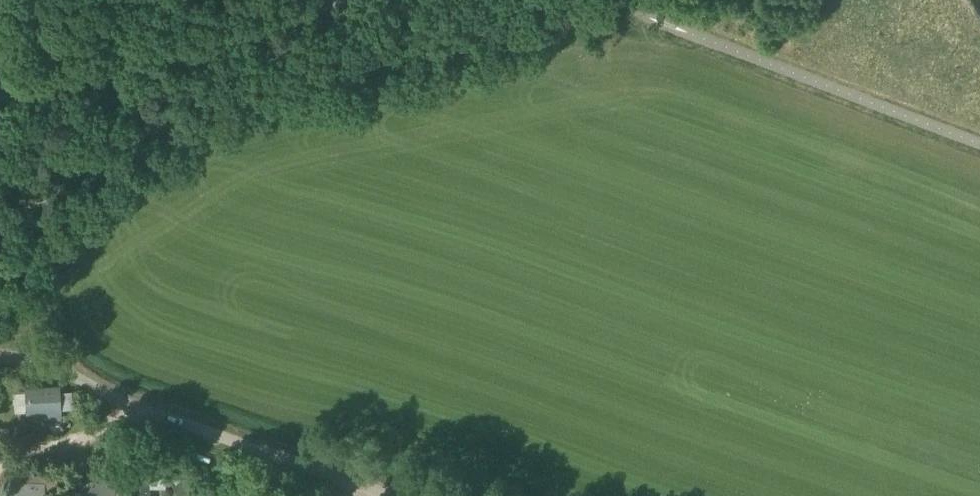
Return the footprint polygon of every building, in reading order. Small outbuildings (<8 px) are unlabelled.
[(62,419),(60,387),(25,388),(26,414),(47,413),(47,420),(62,419)] [(131,495),(153,495),(151,468),(129,470),(131,495)] [(10,495),(45,495),(45,487),(56,488),(57,473),(17,472),(17,481),(11,480),(10,495)] [(73,495),(115,495),(114,480),(72,481),(73,495)]
